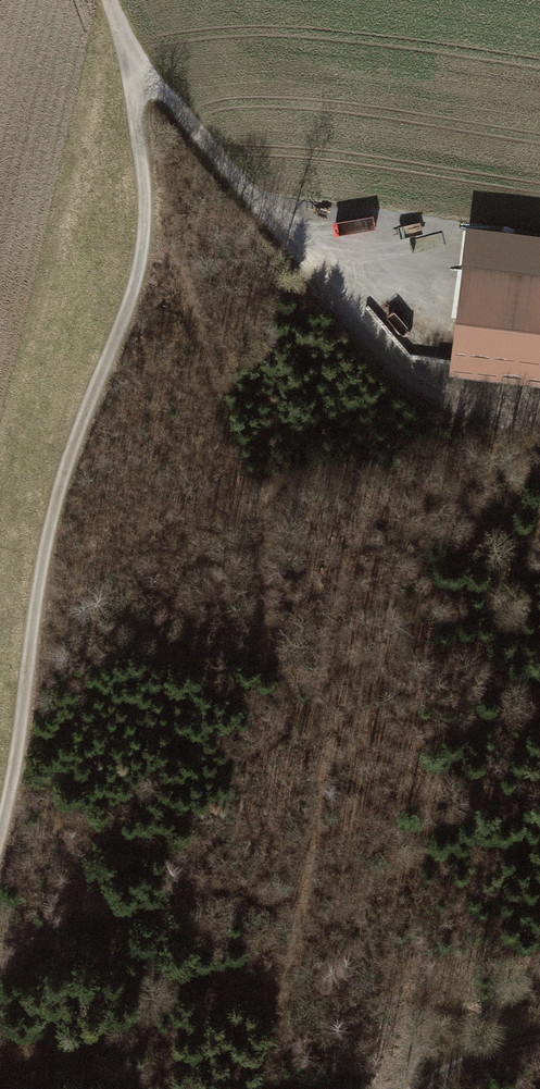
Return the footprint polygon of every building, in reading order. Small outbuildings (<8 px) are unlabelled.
[(457,279),(452,363),(539,369),(539,284),(457,279)]
